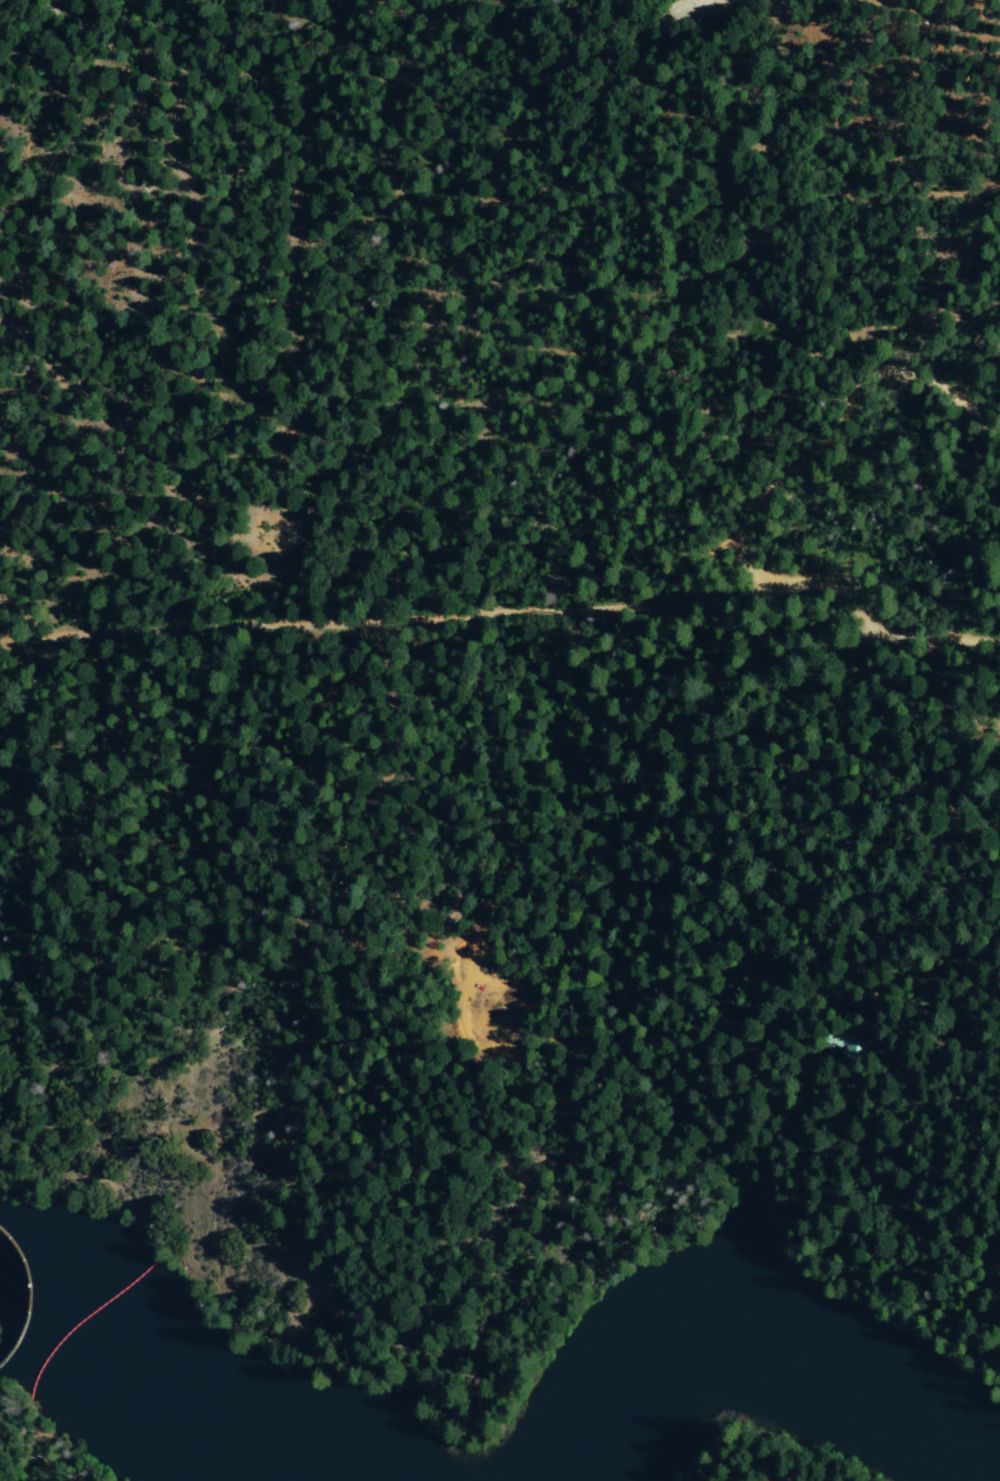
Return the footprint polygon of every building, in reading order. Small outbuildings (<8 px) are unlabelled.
[(827,994),(840,1001),(847,989),(834,981),(827,994)]
